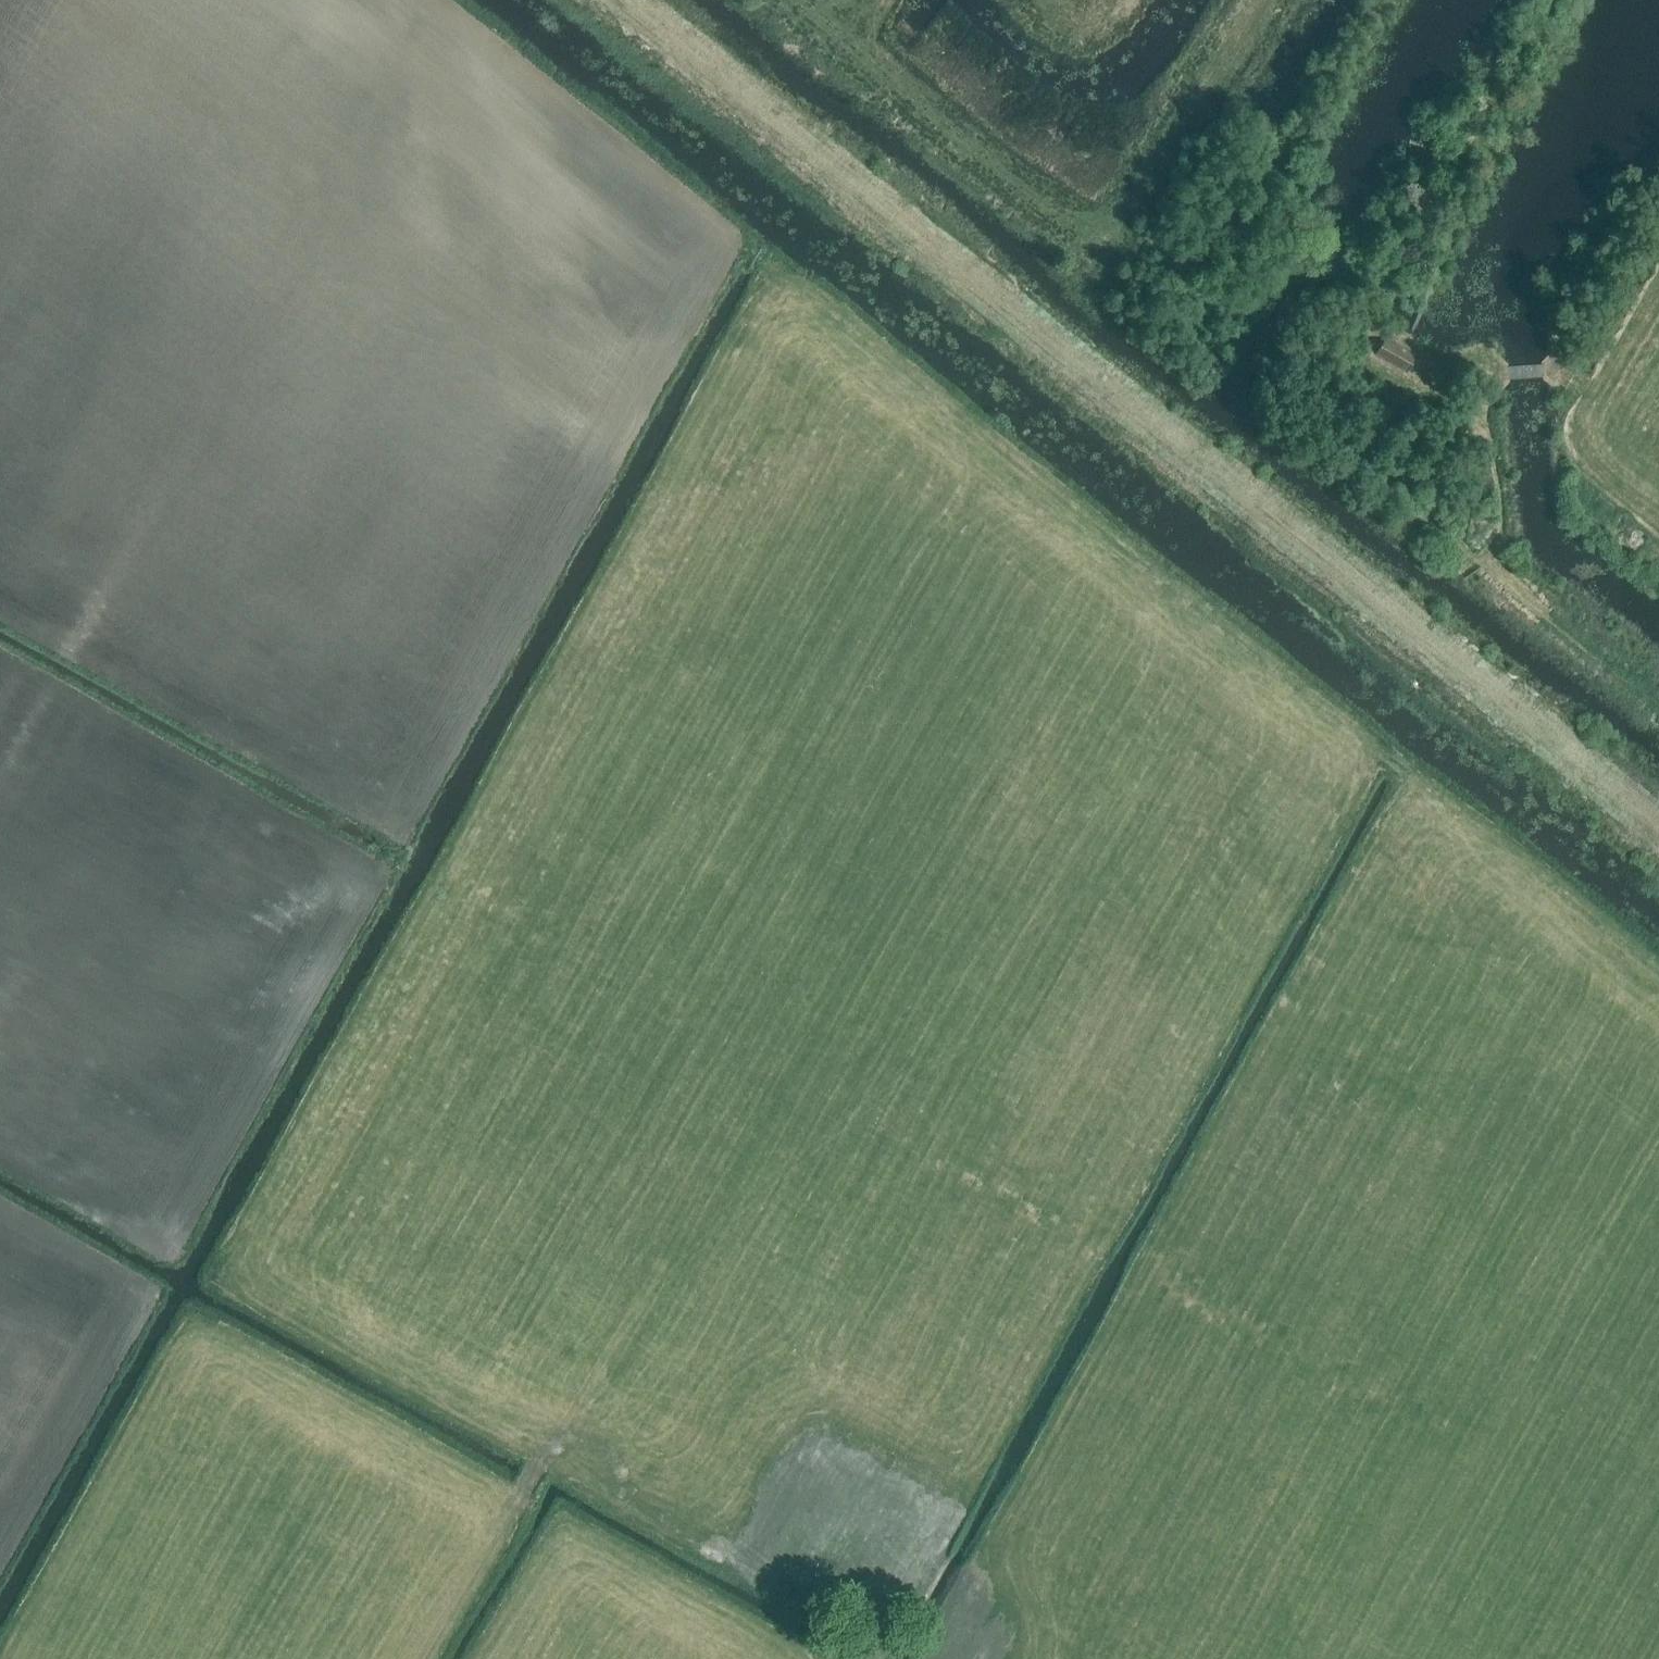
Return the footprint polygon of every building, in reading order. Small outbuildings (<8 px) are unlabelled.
[(1407,374),(1417,354),(1385,337),(1375,356),(1407,374)]
